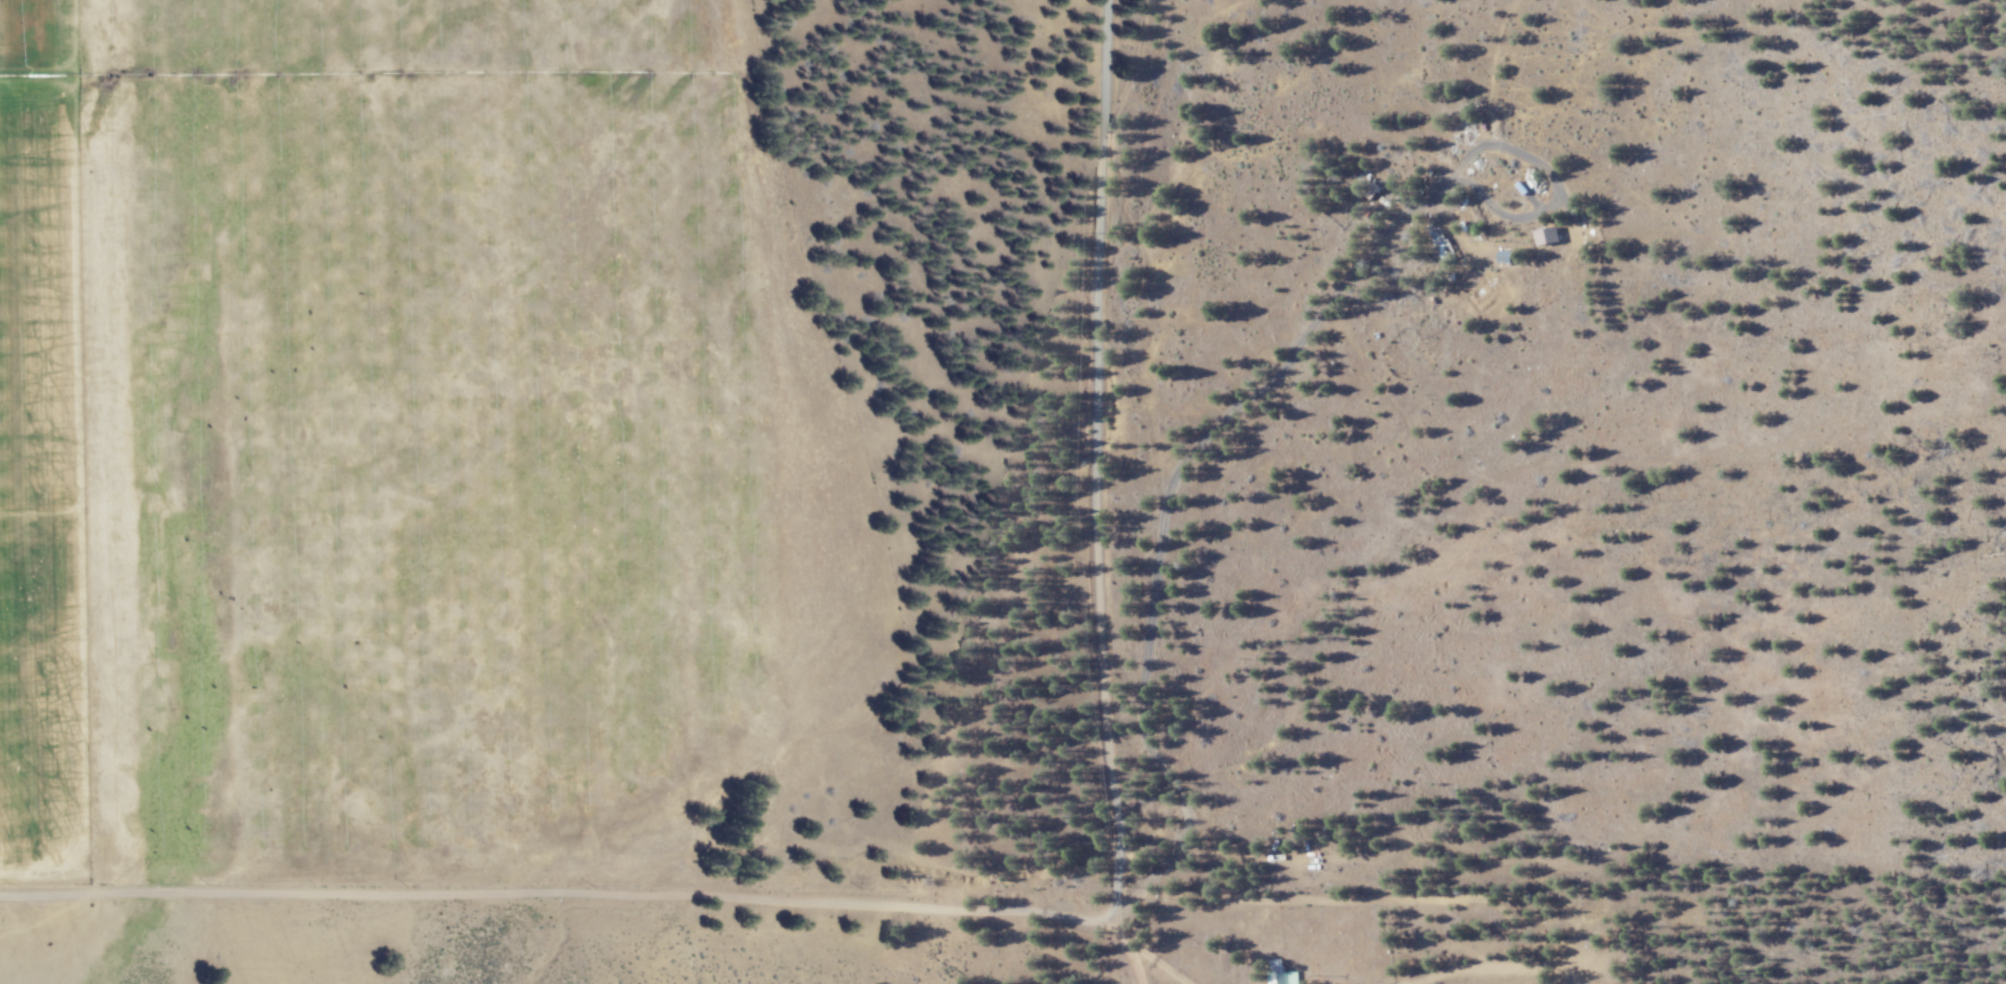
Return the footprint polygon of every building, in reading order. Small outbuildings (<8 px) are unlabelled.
[(1537,230),(1539,246),(1560,243),(1558,227),(1537,230)]
